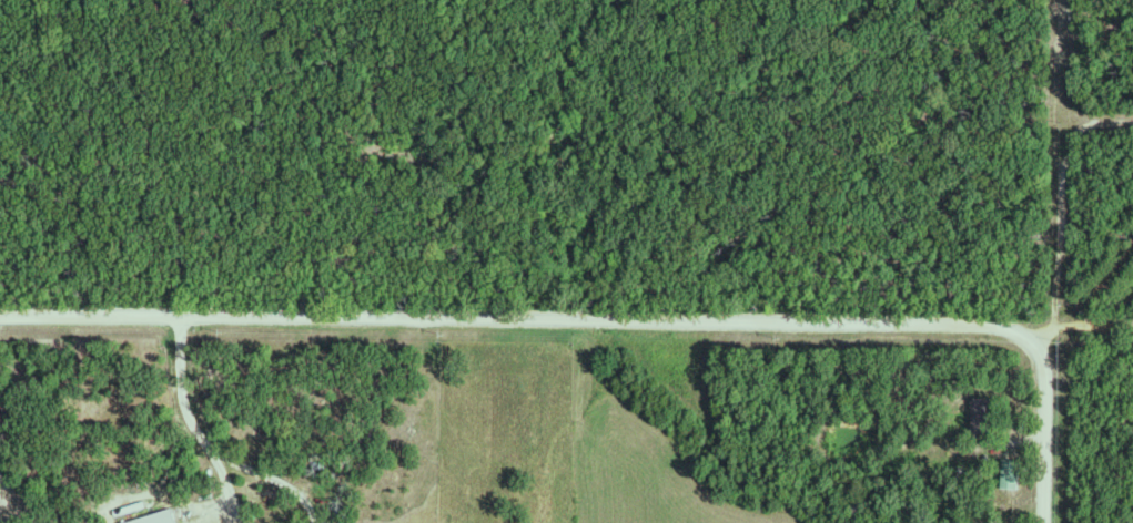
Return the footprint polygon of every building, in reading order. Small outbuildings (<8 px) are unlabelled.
[(1023,458),(1005,457),(1004,486),(1022,487),(1023,458)] [(175,507),(121,522),(180,522),(175,507)]
